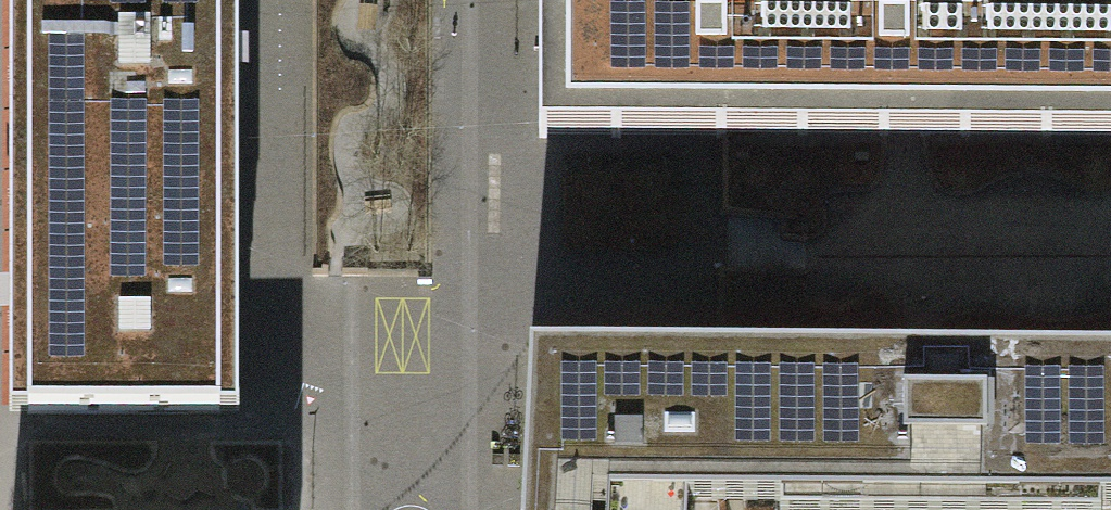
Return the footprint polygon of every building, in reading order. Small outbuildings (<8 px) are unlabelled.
[(26,203),(237,202),(237,151),(220,151),(220,48),(237,48),(237,0),(26,0),(26,203)] [(802,0),(566,0),(566,115),(802,115),(802,0)] [(1047,0),(802,0),(802,115),(1047,115),(1047,0)] [(1047,115),(1110,115),(1110,0),(1047,0),(1047,115)] [(237,202),(26,203),(26,364),(10,364),(9,414),(238,414),(237,356),(221,356),(221,255),(237,255),(237,202)] [(522,509),(686,509),(686,503),(727,503),(780,502),(781,492),(822,491),(822,354),(529,354),(522,509)] [(822,354),(822,491),(859,491),(860,509),(1020,509),(1020,492),(1101,492),(1101,503),(1110,503),(1110,354),(822,354)]
